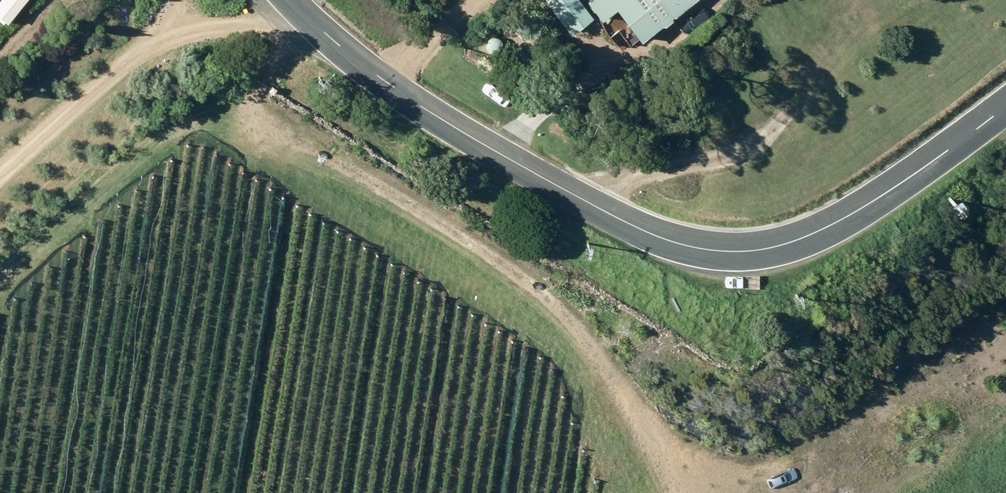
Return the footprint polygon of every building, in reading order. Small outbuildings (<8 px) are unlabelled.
[(571,37),(592,23),(577,0),(550,0),(547,2),(571,37)] [(587,3),(602,23),(617,12),(641,45),(702,0),(592,0),(587,3)]
